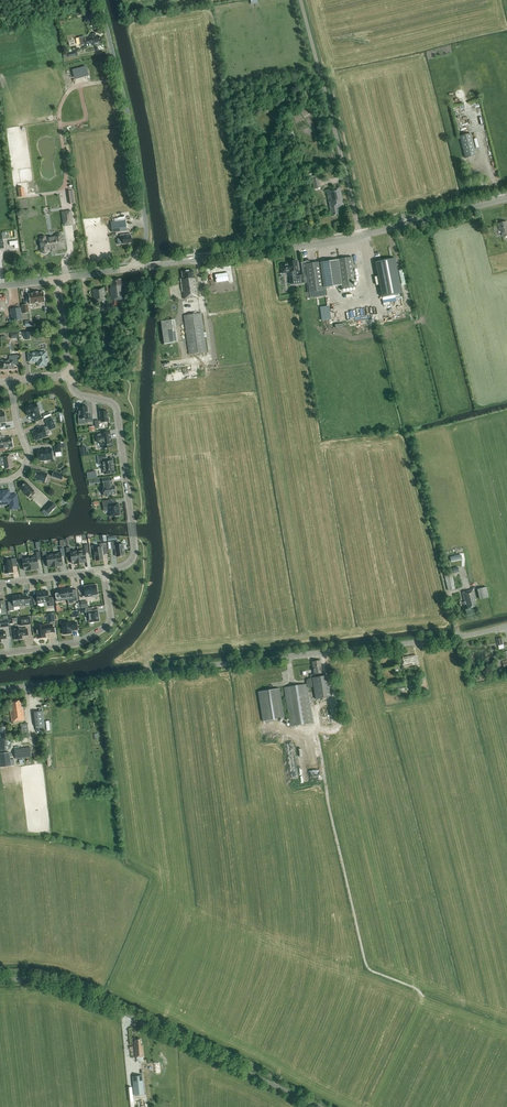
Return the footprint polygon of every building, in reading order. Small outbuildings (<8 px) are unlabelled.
[(100,42),(99,37),(96,38),(95,33),(90,34),(91,37),(85,38),(85,36),(79,37),(80,45),(85,44),(86,46),(95,44),(95,45),(100,44),(100,42)] [(476,156),(471,134),(460,136),(465,158),(476,156)] [(319,178),(312,179),(314,189),(321,187),(319,178)] [(336,208),(344,207),(340,187),(326,190),(331,214),(332,213),(333,216),(338,215),(336,208)] [(72,224),(70,212),(63,213),(65,225),(72,224)] [(125,220),(111,222),(112,232),(127,231),(125,220)] [(506,237),(506,223),(506,222),(498,224),(500,230),(503,238),(506,237)] [(132,243),(130,233),(120,235),(120,239),(123,238),(123,244),(132,243)] [(48,250),(64,248),(62,237),(61,237),(61,235),(59,235),(57,235),(56,236),(56,238),(46,239),(45,237),(44,237),(42,237),(41,238),(40,240),(42,251),(43,252),(44,253),(46,253),(47,252),(48,250)] [(288,264),(281,266),(282,274),(291,272),(293,284),(308,282),(309,292),(324,290),(324,287),(341,284),(342,290),(357,288),(352,257),(338,259),(338,260),(320,263),(320,262),(309,264),(309,262),(301,263),(302,274),(298,274),(296,261),(287,263),(288,264)] [(402,293),(395,258),(375,262),(382,297),(402,293)] [(182,272),(183,278),(181,278),(183,299),(198,297),(196,277),(194,277),(193,270),(182,272)] [(118,300),(125,299),(123,285),(122,285),(121,279),(110,280),(111,288),(109,288),(112,307),(119,306),(118,300)] [(106,300),(104,287),(92,289),(94,302),(106,300)] [(28,294),(30,304),(45,302),(44,292),(38,293),(38,292),(34,292),(34,293),(28,294)] [(10,309),(12,321),(22,320),(21,307),(10,309)] [(183,315),(189,354),(206,352),(201,313),(183,315)] [(161,321),(164,344),(178,342),(175,319),(161,321)] [(47,357),(46,357),(46,352),(28,353),(29,362),(38,361),(38,366),(47,366),(46,361),(47,360),(48,359),(48,358),(47,357)] [(9,369),(14,369),(13,360),(1,361),(2,370),(6,369),(6,370),(9,370),(9,369)] [(24,407),(28,416),(32,414),(34,420),(41,418),(39,411),(36,403),(24,407)] [(87,406),(78,407),(79,419),(85,418),(85,423),(93,422),(92,415),(88,416),(87,406)] [(107,411),(99,412),(101,423),(109,422),(109,421),(109,420),(109,418),(108,417),(107,411)] [(49,430),(55,427),(52,418),(46,421),(48,426),(44,427),(39,429),(32,432),(36,440),(48,436),(46,431),(49,430)] [(5,448),(12,446),(11,437),(5,438),(5,437),(3,436),(2,436),(1,432),(0,432),(0,451),(3,451),(4,450),(5,449),(5,448)] [(99,442),(103,445),(103,448),(112,447),(110,432),(101,433),(101,434),(96,434),(97,442),(99,442)] [(46,460),(52,460),(51,448),(45,449),(45,450),(38,451),(39,460),(46,459),(46,460)] [(98,465),(103,464),(104,474),(114,473),(112,458),(107,459),(106,455),(97,456),(98,465)] [(5,469),(13,468),(11,456),(3,457),(5,469)] [(45,483),(48,473),(47,473),(43,472),(42,473),(36,471),(33,478),(34,478),(37,479),(37,480),(44,483),(45,483)] [(62,480),(64,474),(63,474),(54,471),(53,471),(51,476),(52,477),(52,476),(62,480)] [(109,495),(116,494),(115,486),(112,486),(111,478),(102,479),(103,487),(104,496),(105,495),(105,496),(106,497),(108,496),(109,496),(109,495)] [(20,488),(28,497),(31,494),(33,496),(35,493),(34,492),(34,491),(26,482),(20,488)] [(18,508),(16,495),(9,496),(9,491),(0,492),(0,504),(10,503),(11,509),(18,508)] [(103,507),(108,506),(110,516),(120,515),(118,503),(110,504),(110,500),(102,501),(103,507)] [(49,513),(56,506),(51,502),(44,508),(49,513)] [(117,557),(125,556),(123,544),(115,545),(115,541),(110,542),(112,550),(115,549),(117,557)] [(93,548),(94,553),(95,561),(104,560),(102,552),(107,551),(106,543),(99,544),(100,547),(93,548)] [(85,550),(77,551),(79,563),(84,563),(84,562),(86,561),(85,553),(89,553),(88,545),(84,545),(85,550)] [(74,564),(79,563),(77,551),(70,552),(70,547),(66,548),(67,556),(71,555),(72,563),(74,563),(74,564)] [(61,553),(53,554),(55,566),(60,566),(60,565),(62,565),(61,557),(65,556),(64,548),(60,549),(61,553)] [(50,567),(55,566),(53,554),(46,555),(46,550),(42,551),(43,559),(47,559),(48,567),(50,566),(50,567)] [(37,556),(30,557),(31,570),(36,569),(36,568),(38,568),(37,560),(41,560),(40,551),(36,552),(37,556)] [(26,571),(31,570),(30,557),(22,558),(22,554),(18,554),(19,563),(23,562),(24,570),(26,570),(26,571)] [(11,560),(3,561),(5,574),(13,572),(12,567),(17,566),(16,558),(11,559),(11,560)] [(452,573),(444,575),(448,590),(455,589),(452,573)] [(92,585),(87,585),(87,586),(84,587),(85,597),(92,596),(91,595),(97,594),(96,585),(92,585)] [(486,587),(477,589),(479,599),(489,597),(486,587)] [(72,588),(66,589),(67,600),(68,599),(68,604),(74,603),(73,601),(78,600),(76,589),(72,590),(72,588)] [(60,590),(55,591),(56,601),(61,600),(67,600),(66,589),(60,589),(60,590)] [(464,602),(458,603),(459,606),(467,604),(468,609),(477,606),(475,600),(477,600),(474,590),(473,590),(462,592),(464,602)] [(48,591),(42,592),(43,603),(49,602),(49,606),(54,606),(53,597),(48,598),(48,597),(48,591)] [(24,594),(18,595),(19,606),(25,605),(25,606),(30,605),(29,597),(24,598),(24,594)] [(13,601),(8,602),(9,611),(14,610),(14,607),(19,606),(18,595),(12,596),(13,601)] [(92,607),(85,608),(86,615),(89,615),(90,622),(99,621),(98,617),(99,617),(98,614),(97,610),(92,611),(92,607)] [(19,618),(20,626),(31,625),(30,616),(19,618)] [(8,619),(0,621),(0,624),(1,628),(9,627),(8,619)] [(62,623),(63,635),(71,633),(71,630),(77,629),(76,622),(70,623),(70,622),(62,623)] [(35,626),(37,638),(45,637),(45,632),(46,632),(47,633),(53,632),(52,624),(44,625),(35,626)] [(21,630),(21,629),(14,630),(15,640),(23,639),(22,636),(28,635),(28,629),(21,630)] [(417,664),(416,655),(403,657),(404,663),(403,663),(403,666),(417,664)] [(314,686),(316,699),(331,697),(327,675),(322,676),(320,661),(312,662),(314,674),(310,675),(311,678),(308,679),(306,681),(307,684),(284,688),(290,727),(313,723),(307,687),(314,686)] [(398,669),(403,668),(403,666),(403,663),(402,662),(399,663),(399,665),(394,665),(395,672),(399,671),(398,669)] [(405,683),(391,685),(393,692),(399,691),(400,694),(406,693),(405,683)] [(258,692),(263,721),(284,717),(279,688),(258,692)] [(10,709),(12,722),(25,720),(23,707),(22,707),(21,701),(11,702),(12,709),(10,709)] [(43,711),(33,712),(36,727),(45,726),(43,711)] [(0,727),(0,751),(9,749),(9,745),(12,745),(11,739),(8,740),(6,726),(0,727)] [(30,747),(14,749),(15,759),(31,757),(30,747)] [(0,753),(0,765),(0,767),(12,766),(10,752),(0,753)] [(141,1045),(141,1039),(136,1040),(136,1041),(134,1041),(135,1057),(136,1057),(136,1062),(143,1061),(143,1057),(144,1057),(143,1045),(141,1045)] [(142,1075),(132,1076),(134,1095),(144,1094),(142,1075)]
